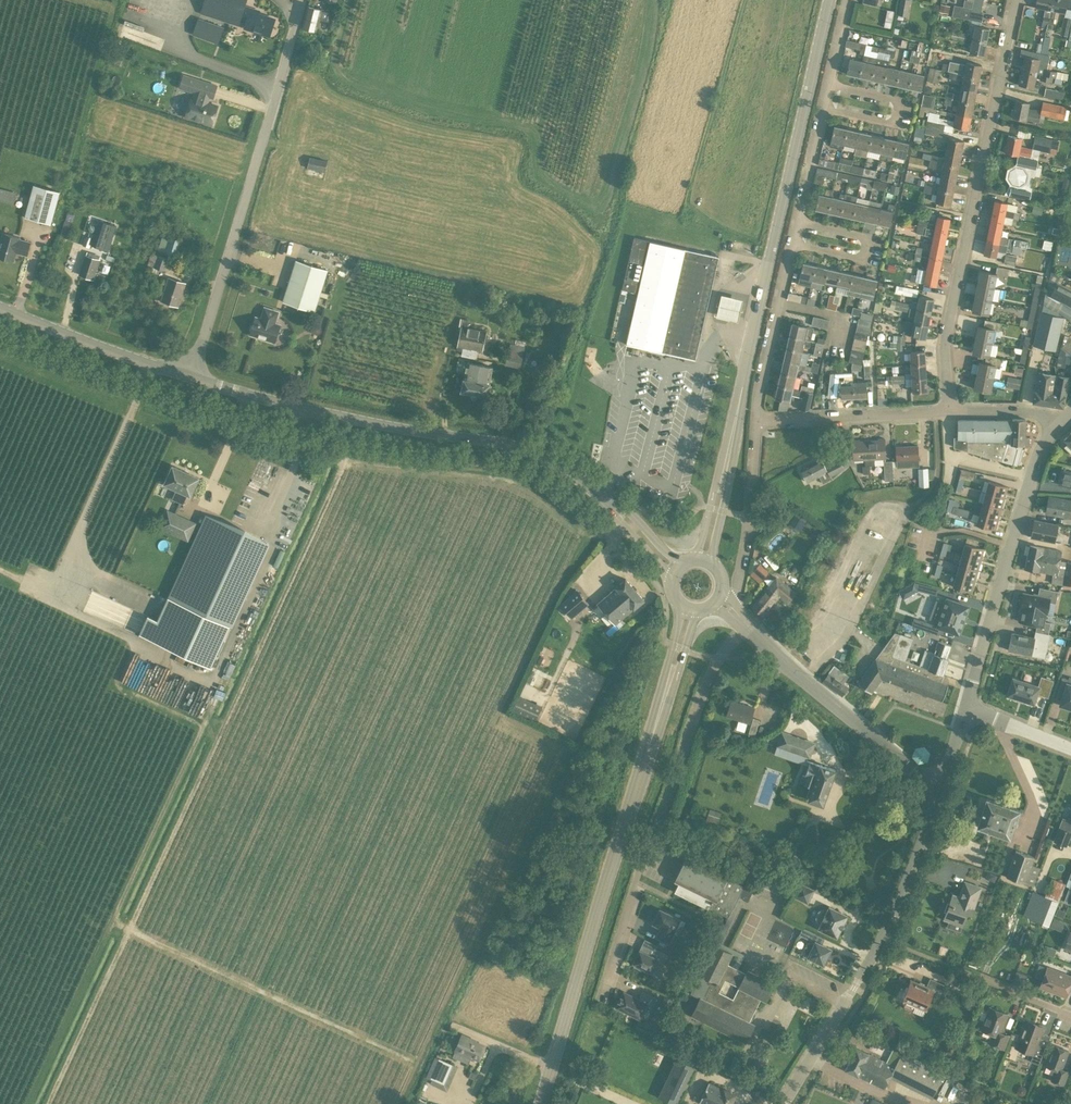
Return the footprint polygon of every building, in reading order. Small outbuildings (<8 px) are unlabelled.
[(244,27),(270,36),(276,18),(260,13),(261,10),(250,7),(250,9),(245,8),(248,0),(205,0),(200,13),(239,26),(241,20),(246,22),(244,27)] [(897,18),(902,19),(903,15),(907,16),(910,0),(900,0),(898,14),(897,18)] [(970,20),(974,0),(964,0),(963,7),(954,5),(952,16),(970,20)] [(970,20),(982,22),(983,13),(977,12),(980,2),(980,0),(974,0),(970,20)] [(1047,28),(1052,0),(1037,0),(1035,7),(1045,9),(1042,27),(1047,28)] [(1047,28),(1052,30),(1056,11),(1065,13),(1068,0),(1052,0),(1047,28)] [(939,11),(948,12),(949,4),(940,3),(939,11)] [(308,6),(302,26),(317,30),(320,18),(328,20),(330,11),(308,6)] [(1064,17),(1061,34),(1068,35),(1070,22),(1070,18),(1064,17)] [(199,18),(193,34),(217,44),(224,27),(199,18)] [(976,26),(973,39),(987,42),(990,28),(976,26)] [(1042,43),(1037,42),(1036,50),(1047,52),(1049,36),(1043,35),(1042,43)] [(907,39),(901,38),(898,45),(905,47),(907,39)] [(984,55),(987,42),(973,39),(970,53),(984,55)] [(847,40),(845,45),(860,49),(859,53),(864,54),(866,44),(847,40)] [(1025,56),(1022,70),(1037,74),(1042,75),(1063,79),(1064,79),(1066,73),(1057,71),(1057,72),(1047,69),(1050,55),(1041,54),(1041,53),(1021,49),(1020,55),(1025,56)] [(864,55),(862,61),(859,76),(872,79),(877,57),(864,55)] [(872,79),(884,82),(887,67),(889,60),(877,58),(877,57),(872,79)] [(846,74),(859,76),(862,61),(850,58),(846,74)] [(947,71),(951,71),(980,77),(982,65),(967,62),(966,65),(949,61),(947,71)] [(884,82),(896,85),(900,70),(887,67),(884,82)] [(927,80),(938,83),(941,70),(930,67),(927,80)] [(896,85),(909,88),(912,73),(900,70),(896,85)] [(1034,88),(1037,74),(1022,70),(1019,85),(1034,88)] [(963,80),(961,88),(977,91),(980,77),(951,71),(949,79),(957,80),(957,79),(963,80)] [(912,73),(909,88),(921,91),(925,75),(912,73)] [(1042,75),(1041,80),(1061,84),(1063,79),(1042,75)] [(180,116),(204,125),(210,107),(197,103),(199,96),(207,99),(211,86),(177,76),(175,87),(194,92),(191,101),(184,99),(180,116)] [(954,94),(954,93),(946,92),(945,98),(974,104),(976,94),(977,91),(961,88),(960,95),(954,94)] [(1046,88),(1044,95),(1062,99),(1064,92),(1059,91),(1059,90),(1046,88)] [(923,95),(921,107),(928,108),(930,97),(923,95)] [(958,106),(956,113),(972,116),(974,104),(945,98),(944,104),(951,105),(958,106)] [(1010,114),(1012,114),(1012,117),(1026,120),(1039,123),(1039,122),(1043,123),(1045,116),(1064,120),(1067,106),(1043,102),(1041,109),(1033,109),(1029,108),(1030,102),(1015,100),(1014,109),(1012,109),(1010,114)] [(951,118),(953,113),(939,109),(938,114),(951,118)] [(927,120),(926,127),(944,131),(945,125),(969,130),(972,116),(956,113),(955,121),(939,117),(938,123),(927,120)] [(844,144),(847,129),(834,126),(830,146),(842,149),(844,144)] [(926,127),(916,126),(913,143),(919,144),(920,137),(919,137),(920,132),(943,137),(944,131),(926,127)] [(844,144),(856,147),(860,132),(847,129),(844,144)] [(872,134),(860,132),(856,147),(868,150),(872,134)] [(868,150),(881,153),(884,137),(872,134),(868,150)] [(1035,159),(1036,157),(1038,158),(1040,151),(1050,153),(1051,148),(1055,149),(1057,141),(1053,140),(1053,139),(1035,136),(1032,149),(1021,147),(1022,138),(1008,135),(1006,144),(1004,144),(1003,149),(1005,149),(1005,152),(1018,155),(1019,155),(1019,154),(1032,157),(1032,158),(1035,159)] [(892,161),(893,156),(897,140),(884,137),(881,153),(879,158),(892,161)] [(949,137),(946,151),(961,154),(964,141),(949,137)] [(893,156),(906,158),(909,143),(897,140),(893,156)] [(922,157),(930,159),(959,165),(961,154),(946,151),(945,158),(938,157),(938,156),(923,153),(922,157)] [(1009,170),(1007,178),(1012,184),(1006,195),(1029,200),(1030,198),(1038,158),(1036,157),(1035,159),(1032,158),(1032,157),(1019,154),(1019,155),(1018,155),(1016,166),(1009,170)] [(332,172),(335,162),(328,161),(328,160),(311,156),(307,168),(325,172),(325,170),(332,172)] [(818,165),(833,168),(835,162),(820,158),(818,165)] [(956,180),(959,165),(930,159),(929,167),(936,169),(936,167),(943,169),(941,177),(956,180)] [(850,172),(852,165),(839,162),(838,169),(850,172)] [(859,167),(852,165),(850,172),(862,175),(864,168),(859,167)] [(816,174),(817,174),(829,177),(836,179),(837,172),(830,170),(818,167),(816,174)] [(836,179),(848,181),(850,174),(837,172),(836,179)] [(879,179),(887,181),(889,174),(881,172),(879,179)] [(848,181),(861,184),(862,177),(850,174),(848,181)] [(824,177),(817,175),(815,183),(823,184),(824,177)] [(919,185),(925,187),(953,193),(956,180),(941,177),(940,183),(933,182),(933,181),(926,180),(926,179),(920,178),(919,185)] [(873,186),(885,188),(886,187),(887,182),(875,179),(873,185),(873,186)] [(892,184),(890,193),(898,194),(899,186),(892,184)] [(25,217),(51,224),(60,191),(33,185),(25,217)] [(16,192),(0,187),(0,198),(12,203),(16,192)] [(931,194),(931,192),(938,193),(936,198),(936,202),(951,205),(953,193),(925,187),(923,193),(931,194)] [(833,190),(826,188),(825,195),(819,194),(815,209),(828,212),(832,197),(833,190)] [(828,212),(840,215),(845,194),(840,193),(839,199),(832,197),(828,212)] [(840,215),(853,218),(857,197),(845,194),(840,215)] [(870,200),(857,197),(853,218),(865,221),(870,200)] [(865,221),(877,223),(881,208),(880,208),(881,203),(870,200),(865,221)] [(992,214),(1004,217),(1013,218),(1019,220),(1024,220),(1025,214),(1006,210),(1007,203),(995,200),(992,214)] [(881,208),(877,223),(890,226),(893,213),(893,211),(895,205),(889,203),(888,210),(881,208)] [(992,214),(990,227),(1002,230),(1004,217),(992,214)] [(950,218),(938,216),(935,230),(947,232),(950,219),(950,218)] [(92,245),(109,250),(116,226),(100,220),(92,245)] [(918,225),(918,226),(927,228),(928,221),(919,220),(918,225)] [(72,222),(65,221),(64,225),(61,236),(67,238),(72,222)] [(927,228),(918,226),(916,233),(934,237),(932,243),(945,246),(947,232),(935,230),(927,228)] [(990,227),(987,241),(999,243),(1007,245),(1013,246),(1026,248),(1028,241),(1014,239),(1009,238),(1000,236),(1002,230),(990,227)] [(20,239),(20,238),(10,235),(4,233),(0,247),(0,257),(1,257),(2,259),(7,261),(10,260),(14,261),(16,251),(20,252),(20,253),(27,255),(30,242),(20,239)] [(163,234),(158,250),(176,256),(181,240),(163,234)] [(90,247),(93,238),(86,236),(83,245),(90,247)] [(684,249),(650,241),(634,238),(622,289),(638,293),(626,343),(665,352),(695,359),(719,257),(684,249)] [(1044,239),(1042,247),(1051,249),(1053,241),(1044,239)] [(893,240),(891,248),(898,250),(899,241),(893,240)] [(996,257),(999,243),(987,241),(984,255),(996,257)] [(942,259),(945,246),(932,243),(930,256),(942,259)] [(923,248),(910,245),(909,253),(915,254),(921,255),(923,248)] [(87,252),(80,274),(93,278),(100,256),(87,252)] [(158,275),(160,269),(166,271),(169,259),(158,255),(152,253),(148,266),(153,267),(152,273),(158,275)] [(1015,266),(1015,265),(1025,267),(1026,265),(1016,262),(1017,256),(1005,253),(1003,263),(1015,266)] [(928,263),(927,270),(939,272),(942,259),(930,256),(928,263)] [(314,312),(328,270),(296,260),(283,302),(314,312)] [(798,284),(811,287),(816,265),(803,262),(799,278),(798,284)] [(816,265),(811,287),(824,290),(825,284),(828,268),(816,265)] [(825,284),(837,286),(840,271),(828,268),(825,284)] [(936,286),(939,272),(927,270),(924,284),(936,286)] [(980,270),(978,281),(995,285),(997,274),(980,270)] [(837,286),(849,289),(853,274),(840,271),(837,286)] [(861,297),(862,293),(865,277),(853,274),(849,289),(848,294),(861,297)] [(169,277),(162,300),(179,306),(186,283),(169,277)] [(865,277),(862,293),(874,295),(875,293),(878,280),(865,277)] [(1045,293),(1070,307),(1070,289),(1057,282),(1049,278),(1045,293)] [(978,281),(976,291),(993,294),(995,285),(978,281)] [(1036,282),(1033,296),(1039,297),(1041,283),(1036,282)] [(902,294),(917,297),(918,289),(903,287),(902,294)] [(993,294),(976,291),(972,311),(989,314),(993,294)] [(717,313),(739,319),(744,297),(722,292),(717,313)] [(789,293),(787,299),(800,302),(802,296),(789,293)] [(1045,294),(1043,303),(1044,303),(1043,304),(1070,320),(1070,319),(1070,307),(1045,293),(1045,294)] [(934,299),(920,296),(918,302),(912,301),(911,304),(892,300),(891,304),(931,312),(934,299)] [(1036,310),(1039,297),(1033,296),(1031,308),(1036,310)] [(809,297),(807,304),(814,305),(815,299),(809,297)] [(493,300),(491,315),(499,316),(500,308),(505,309),(506,301),(493,300)] [(875,301),(873,310),(880,312),(882,303),(875,301)] [(915,317),(914,323),(928,326),(931,312),(891,304),(890,308),(895,309),(909,312),(909,316),(915,317)] [(1041,312),(1033,345),(1056,351),(1056,350),(1059,351),(1064,335),(1065,332),(1068,320),(1068,319),(1059,317),(1059,314),(1043,304),(1041,312)] [(280,325),(275,323),(279,312),(265,308),(261,319),(256,317),(250,335),(275,343),(280,325)] [(1036,310),(1031,308),(1026,329),(1029,330),(1029,328),(1032,329),(1036,310)] [(813,316),(811,325),(827,329),(828,329),(830,320),(813,316)] [(483,351),(487,331),(468,328),(469,320),(459,318),(457,326),(462,327),(457,350),(462,351),(461,356),(469,357),(477,358),(478,350),(483,351)] [(859,318),(857,324),(870,327),(872,321),(859,318)] [(978,326),(975,340),(992,343),(995,330),(999,330),(1001,323),(985,319),(983,327),(978,326)] [(792,323),(789,336),(811,340),(814,328),(807,326),(792,323)] [(926,339),(928,326),(914,323),(912,336),(926,339)] [(870,327),(857,324),(856,330),(869,333),(870,327)] [(856,330),(854,337),(867,339),(869,333),(856,330)] [(1069,335),(1065,334),(1060,347),(1070,354),(1070,336),(1069,335)] [(897,342),(897,343),(905,343),(906,335),(898,335),(897,342)] [(802,351),(803,346),(810,347),(811,340),(789,336),(786,348),(802,351)] [(866,346),(867,339),(854,337),(853,343),(866,346)] [(975,340),(972,353),(986,356),(985,363),(980,362),(977,375),(993,379),(996,365),(1000,366),(999,368),(1005,369),(1007,360),(1002,359),(989,356),(992,343),(975,340)] [(853,343),(852,349),(864,352),(866,346),(853,343)] [(897,343),(896,350),(904,351),(905,343),(897,343)] [(520,368),(522,354),(523,346),(512,344),(510,344),(505,364),(520,368)] [(1061,347),(1059,351),(1057,361),(1070,362),(1070,354),(1061,347)] [(786,348),(784,360),(799,364),(802,351),(786,348)] [(1014,351),(1022,352),(1020,363),(1025,364),(1028,350),(1022,349),(1015,348),(1014,351)] [(852,349),(850,355),(863,358),(864,352),(852,349)] [(911,351),(911,365),(926,364),(925,350),(911,351)] [(850,355),(849,361),(853,362),(861,364),(862,364),(863,358),(850,355)] [(784,360),(781,372),(796,376),(798,369),(804,370),(806,365),(799,364),(784,360)] [(462,389),(461,391),(463,391),(472,393),(472,394),(477,395),(477,394),(486,395),(486,396),(488,396),(488,395),(490,386),(490,384),(489,384),(493,367),(468,362),(465,378),(464,378),(462,389)] [(861,364),(853,362),(852,368),(852,369),(852,373),(859,372),(861,364)] [(911,365),(912,378),(926,377),(926,364),(911,365)] [(796,376),(781,372),(778,385),(793,388),(796,376)] [(1037,372),(1033,403),(1047,406),(1049,392),(1054,393),(1057,375),(1037,372)] [(993,379),(977,375),(974,389),(991,392),(993,379)] [(1049,392),(1047,406),(1064,408),(1069,378),(1057,375),(1054,393),(1049,392)] [(913,392),(927,391),(926,377),(912,378),(913,392)] [(845,382),(845,380),(841,380),(834,380),(834,394),(841,394),(841,399),(855,398),(854,382),(845,382)] [(854,382),(855,398),(867,397),(867,383),(867,381),(854,382)] [(1007,381),(1005,386),(1019,389),(1020,389),(1021,384),(1007,381)] [(778,385),(775,398),(781,399),(789,401),(790,401),(791,395),(804,398),(801,410),(805,410),(809,409),(813,393),(800,390),(793,388),(778,385)] [(787,411),(789,401),(781,399),(778,411),(787,411)] [(1025,420),(1026,419),(1012,419),(1012,420),(958,420),(958,438),(958,448),(981,454),(980,458),(990,461),(991,457),(1014,464),(1015,462),(1019,463),(1024,449),(1019,447),(1020,444),(1024,445),(1025,420)] [(885,439),(869,440),(870,465),(874,465),(874,459),(886,458),(885,439)] [(853,441),(854,460),(866,459),(866,466),(863,466),(863,474),(870,473),(870,465),(869,440),(853,441)] [(897,460),(908,459),(908,467),(917,467),(919,467),(918,446),(896,447),(897,460)] [(831,476),(845,469),(840,459),(825,466),(822,458),(801,469),(808,482),(819,476),(823,483),(832,478),(831,476)] [(893,460),(884,461),(885,481),(894,480),(893,460)] [(177,493),(176,492),(173,499),(184,504),(188,494),(191,496),(199,478),(173,466),(165,484),(178,490),(177,493)] [(919,487),(929,486),(928,468),(918,469),(919,487)] [(959,478),(958,484),(963,485),(965,479),(964,479),(965,477),(973,479),(975,472),(962,469),(959,478)] [(1060,484),(1070,487),(1070,472),(1064,470),(1060,484)] [(1005,498),(1008,486),(989,481),(986,492),(1005,498)] [(986,492),(983,503),(1001,509),(1005,498),(986,492)] [(1049,496),(1046,513),(1070,518),(1070,515),(1070,500),(1049,496)] [(955,499),(954,499),(950,498),(948,504),(954,506),(958,507),(960,502),(955,501),(955,499)] [(983,503),(980,514),(998,519),(1001,509),(983,503)] [(197,523),(172,511),(164,528),(190,538),(197,523)] [(797,513),(790,523),(800,530),(806,519),(797,513)] [(980,514),(977,524),(995,530),(998,519),(980,514)] [(211,667),(268,543),(206,515),(150,639),(211,667)] [(1056,524),(1035,520),(1032,537),(1053,541),(1056,524)] [(981,559),(984,548),(965,543),(962,554),(981,559)] [(1039,571),(1053,573),(1058,575),(1060,560),(1062,551),(1043,548),(1030,546),(1027,559),(1026,568),(1039,570),(1039,571)] [(962,554),(959,565),(978,571),(981,559),(962,554)] [(1063,584),(1070,584),(1070,562),(1060,560),(1058,575),(1053,573),(1051,583),(1063,585),(1063,584)] [(760,564),(753,571),(750,575),(760,583),(769,572),(760,564)] [(959,565),(956,576),(975,582),(978,571),(959,565)] [(776,576),(768,587),(753,606),(764,615),(779,596),(788,603),(796,592),(776,576)] [(956,576),(953,586),(972,592),(975,582),(956,576)] [(626,578),(616,587),(616,588),(598,603),(615,624),(634,608),(644,599),(626,578)] [(589,603),(577,589),(560,604),(572,618),(589,603)] [(1018,609),(1043,614),(1044,605),(1051,607),(1053,597),(1039,594),(1038,600),(1020,597),(1020,600),(1018,600),(1017,605),(1019,606),(1018,609)] [(967,607),(950,602),(945,620),(940,619),(939,623),(950,626),(950,622),(962,626),(967,607)] [(1036,631),(1047,633),(1049,623),(1041,622),(1043,614),(1018,609),(1018,612),(1016,611),(1015,617),(1017,617),(1017,620),(1034,624),(1033,630),(1036,631)] [(1012,633),(1008,650),(1046,658),(1051,634),(1047,633),(1036,631),(1035,637),(1012,633)] [(945,675),(943,674),(928,669),(893,656),(900,634),(895,632),(889,641),(884,647),(858,682),(872,693),(882,679),(943,701),(948,684),(942,682),(945,675)] [(893,656),(905,660),(913,639),(900,634),(893,656)] [(951,646),(938,641),(936,649),(934,653),(928,669),(943,674),(949,658),(947,658),(951,646)] [(540,655),(536,663),(540,665),(544,657),(540,655)] [(840,680),(839,679),(840,677),(839,676),(842,671),(834,665),(823,681),(822,681),(842,696),(849,687),(840,680)] [(1009,673),(1006,687),(1032,692),(1035,684),(1044,686),(1047,675),(1038,673),(1037,678),(1009,673)] [(1059,689),(1065,691),(1060,705),(1070,708),(1070,677),(1069,677),(1069,679),(1063,677),(1059,689)] [(534,722),(540,712),(542,707),(519,696),(512,710),(526,718),(534,722)] [(750,722),(754,707),(732,701),(727,716),(750,722)] [(748,734),(755,737),(760,720),(753,718),(748,734)] [(814,745),(781,733),(776,749),(809,760),(814,745)] [(921,743),(909,754),(919,764),(930,753),(921,743)] [(805,773),(806,774),(805,775),(802,774),(800,782),(813,786),(808,799),(823,804),(836,769),(821,764),(815,763),(811,761),(809,767),(807,767),(805,773)] [(981,815),(978,825),(977,827),(979,827),(1010,838),(1020,810),(988,799),(987,798),(986,800),(987,800),(983,809),(981,815)] [(1069,819),(1063,817),(1054,841),(1067,846),(1070,836),(1070,813),(1069,819)] [(1035,856),(1034,856),(1016,850),(1015,850),(1006,876),(1007,876),(1034,886),(1034,885),(1041,868),(1041,867),(1032,864),(1035,856)] [(700,974),(690,993),(700,998),(691,1015),(746,1043),(756,1024),(750,1021),(761,999),(766,1002),(775,984),(747,970),(746,972),(738,969),(745,954),(722,943),(743,899),(744,898),(748,900),(753,889),(756,890),(757,890),(745,884),(744,886),(728,878),(729,876),(687,856),(674,881),(679,883),(675,891),(700,903),(703,905),(728,917),(725,923),(715,944),(700,974)] [(945,911),(947,911),(944,919),(962,925),(969,906),(974,908),(982,887),(965,881),(960,897),(953,894),(950,903),(948,902),(945,911)] [(802,884),(795,897),(808,903),(814,890),(802,884)] [(1059,901),(1045,896),(1041,906),(1054,913),(1059,901)] [(819,913),(818,916),(818,919),(819,922),(822,924),(820,928),(837,937),(848,915),(830,906),(828,911),(825,910),(822,911),(819,913)] [(1057,908),(1055,915),(1063,918),(1065,911),(1057,908)] [(658,926),(659,929),(660,930),(657,935),(669,941),(680,919),(660,909),(654,923),(659,925),(658,926)] [(1064,922),(1054,918),(1051,926),(1061,930),(1064,922)] [(803,928),(800,935),(812,940),(815,933),(803,928)] [(645,971),(646,968),(651,971),(650,973),(660,977),(665,968),(662,966),(667,954),(655,948),(657,945),(645,938),(639,950),(640,950),(634,962),(636,963),(635,966),(645,971)] [(813,942),(812,942),(811,942),(811,943),(810,943),(809,944),(808,944),(808,945),(807,945),(807,946),(807,947),(806,948),(806,949),(806,950),(806,951),(806,952),(807,952),(807,953),(807,954),(808,954),(808,955),(809,955),(809,956),(808,957),(824,964),(832,948),(816,941),(815,942),(814,942),(813,942)] [(1048,967),(1041,987),(1066,996),(1069,988),(1070,989),(1070,976),(1048,967)] [(911,978),(903,999),(906,1001),(904,1005),(913,1010),(913,1011),(923,1016),(933,993),(939,996),(945,984),(930,978),(927,985),(911,978)] [(975,985),(961,979),(958,987),(972,993),(972,992),(977,993),(979,987),(975,985)] [(621,997),(618,1001),(620,1002),(617,1007),(640,1019),(647,1004),(652,1007),(656,998),(643,992),(640,1000),(624,992),(622,997),(621,997)] [(1005,1049),(1010,1035),(1001,1032),(1008,1014),(990,1007),(982,1030),(992,1034),(988,1043),(1005,1049)] [(1038,1043),(1044,1027),(1026,1020),(1016,1046),(1034,1053),(1031,1061),(1039,1064),(1046,1046),(1038,1043)] [(462,1036),(454,1055),(466,1060),(468,1054),(479,1059),(485,1046),(462,1036)] [(1069,1050),(1054,1045),(1046,1065),(1055,1069),(1051,1080),(1064,1085),(1070,1071),(1062,1068),(1069,1050)] [(846,1069),(866,1079),(884,1088),(894,1066),(882,1060),(857,1047),(846,1069)] [(945,1073),(903,1052),(891,1075),(933,1096),(945,1073)] [(678,1055),(658,1097),(674,1103),(678,1103),(697,1064),(678,1055)] [(440,1058),(431,1079),(445,1085),(454,1064),(440,1058)] [(471,1070),(469,1076),(475,1079),(478,1074),(471,1070)] [(947,1095),(952,1080),(946,1078),(941,1093),(947,1095)] [(700,1102),(704,1103),(730,1103),(735,1094),(709,1082),(700,1102)]
